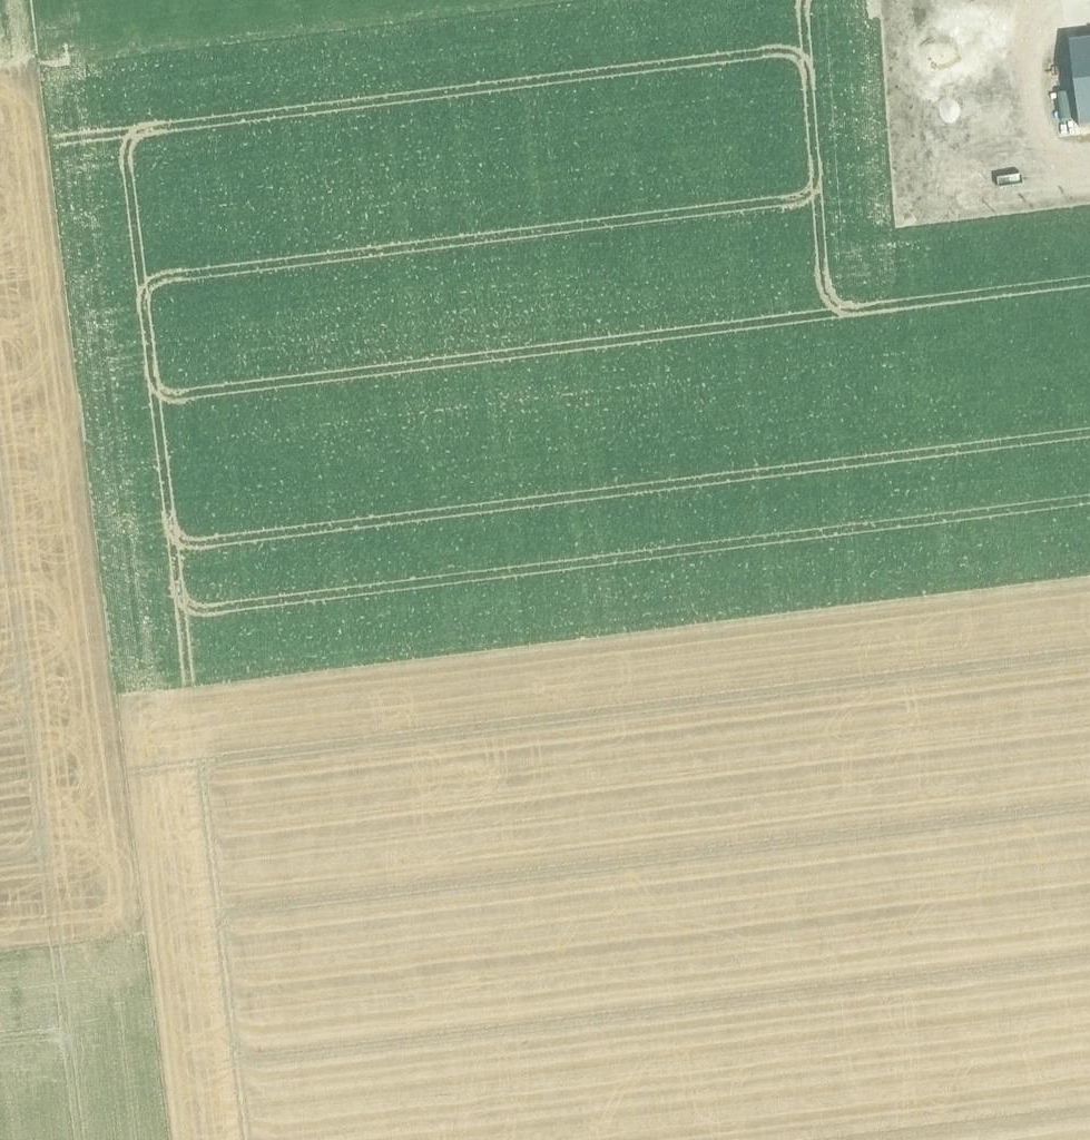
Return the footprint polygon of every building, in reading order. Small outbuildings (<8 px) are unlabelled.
[(1089,132),(1089,47),(1072,49),(1082,133),(1089,132)] [(1076,116),(1076,87),(1063,88),(1063,116),(1076,116)] [(1062,176),(1064,185),(1087,182),(1086,173),(1062,176)]
